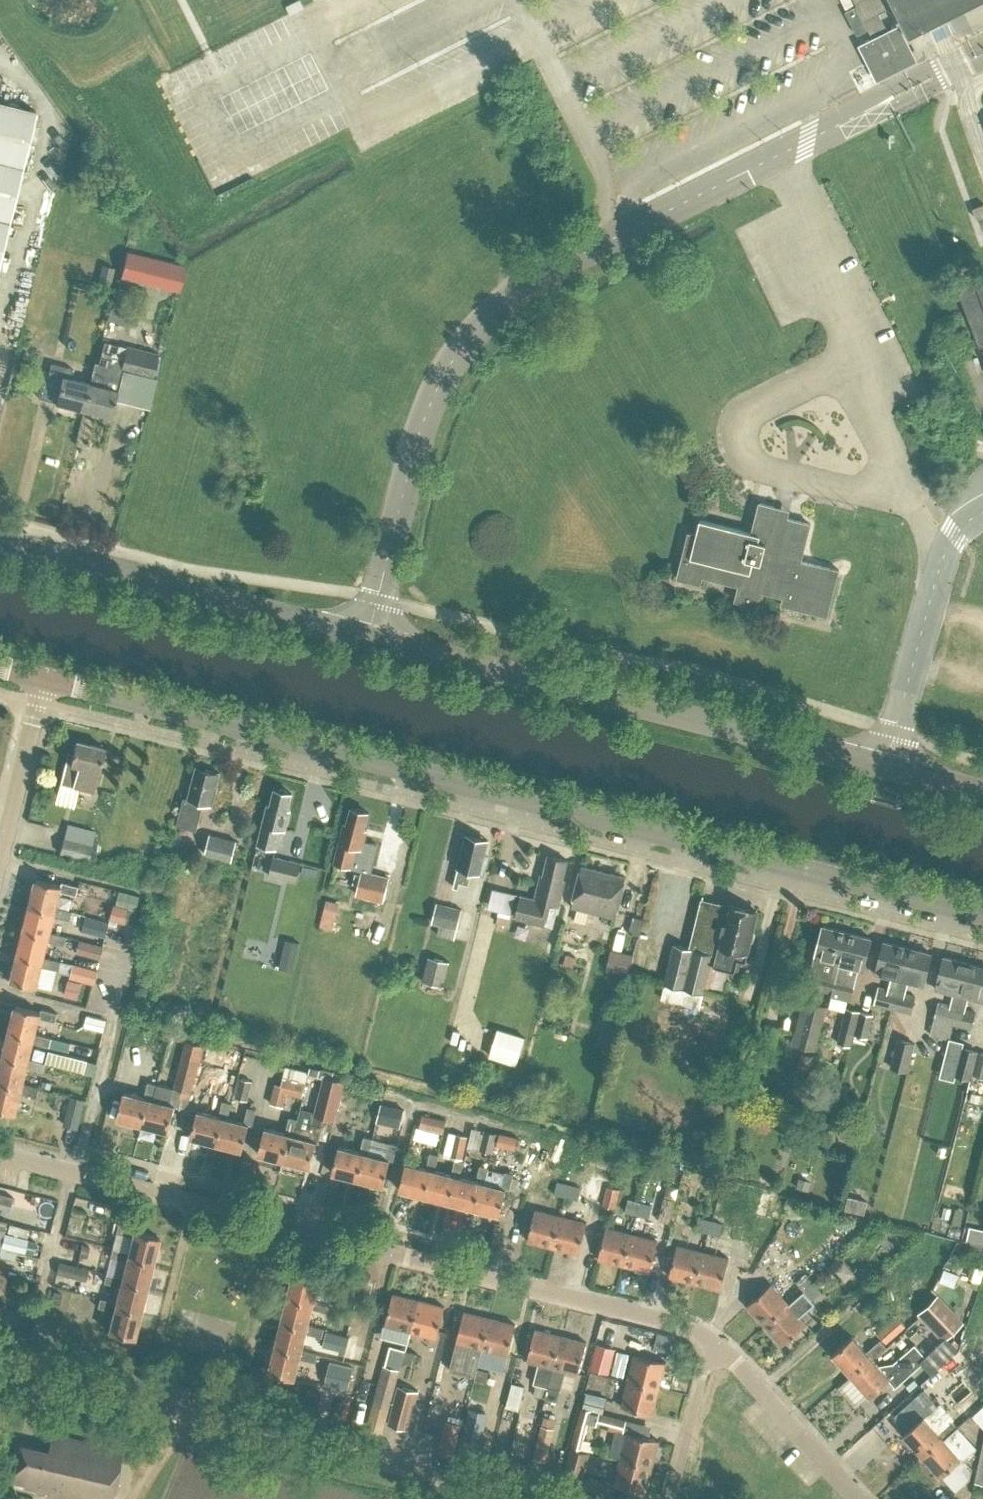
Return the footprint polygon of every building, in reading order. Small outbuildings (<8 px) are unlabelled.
[(873,37),(860,43),(878,80),(919,60),(900,23),(888,29),(879,12),(887,8),(882,0),(855,0),(873,37)] [(901,22),(945,0),(890,0),(901,22)] [(261,115),(273,115),(272,95),(250,95),(251,123),(261,123),(261,115)] [(36,110),(0,101),(0,256),(36,110)] [(131,253),(128,281),(190,287),(193,259),(131,253)] [(982,343),(982,278),(957,287),(978,345),(982,343)] [(111,318),(134,324),(137,312),(113,307),(111,318)] [(89,381),(83,408),(111,415),(116,392),(146,400),(158,353),(104,339),(98,362),(94,361),(89,381)] [(70,377),(73,367),(51,362),(48,373),(44,372),(38,397),(83,408),(89,381),(70,377)] [(840,569),(801,559),(811,522),(773,513),(775,506),(760,502),(753,532),(700,519),(697,533),(689,532),(678,576),(701,582),(702,575),(740,584),(736,599),(758,605),(762,590),(783,595),(781,603),(828,615),(840,569)] [(690,679),(687,690),(704,695),(707,683),(690,679)] [(66,760),(60,782),(93,790),(98,770),(99,770),(104,746),(76,739),(70,761),(66,760)] [(184,796),(177,824),(197,829),(204,802),(213,804),(218,785),(217,784),(220,771),(197,766),(189,797),(184,796)] [(287,813),(292,792),(275,788),(271,803),(268,802),(258,843),(277,847),(282,828),(286,829),(289,814),(287,813)] [(363,833),(369,811),(352,807),(348,822),(345,822),(335,862),(351,866),(356,846),(363,848),(366,833),(363,833)] [(237,839),(210,831),(204,853),(232,860),(237,839)] [(466,833),(458,866),(459,866),(454,885),(459,887),(460,881),(469,883),(472,869),(484,872),(488,855),(485,854),(489,839),(466,833)] [(63,837),(59,851),(87,859),(91,844),(63,837)] [(303,861),(274,854),(269,874),(298,882),(303,861)] [(521,894),(515,916),(546,923),(551,902),(558,904),(564,880),(562,879),(567,859),(549,855),(544,875),(541,876),(536,898),(521,894)] [(582,864),(572,905),(616,916),(626,875),(582,864)] [(390,874),(362,868),(356,893),(384,900),(390,874)] [(36,878),(30,903),(56,910),(57,906),(61,890),(77,893),(79,885),(63,881),(62,884),(36,878)] [(675,942),(662,996),(700,1005),(713,953),(717,954),(714,965),(735,970),(738,958),(746,960),(758,911),(702,897),(690,946),(675,942)] [(323,915),(335,918),(339,901),(326,898),(323,915)] [(107,901),(104,916),(121,920),(124,905),(107,901)] [(462,907),(437,901),(432,921),(440,923),(437,933),(454,938),(462,907)] [(30,903),(24,928),(50,935),(51,931),(55,914),(71,918),(73,910),(57,906),(56,910),(30,903)] [(109,921),(81,913),(77,928),(105,935),(109,921)] [(811,975),(817,976),(814,987),(832,991),(847,931),(824,925),(811,975)] [(24,928),(18,953),(44,959),(45,956),(49,939),(65,943),(67,935),(51,931),(50,935),(24,928)] [(847,931),(832,991),(850,996),(854,980),(857,968),(863,969),(871,937),(847,931)] [(282,937),(273,963),(289,968),(298,942),(282,937)] [(103,944),(80,938),(77,951),(100,957),(103,944)] [(892,1007),(908,946),(884,940),(876,973),(891,977),(888,988),(878,986),(874,1002),(892,1007)] [(916,995),(906,992),(908,981),(923,985),(931,952),(908,946),(892,1007),(911,1012),(916,995)] [(601,967),(625,971),(629,951),(605,947),(601,967)] [(18,953),(12,979),(37,985),(43,964),(59,968),(61,960),(45,956),(44,959),(18,953)] [(449,960),(428,955),(422,979),(444,984),(449,960)] [(936,988),(953,993),(950,1004),(939,1001),(931,1033),(948,1038),(968,961),(945,955),(936,988)] [(966,1008),(969,996),(982,1000),(982,965),(968,961),(948,1038),(950,1038),(954,1023),(972,1028),(976,1011),(966,1008)] [(99,968),(73,962),(70,977),(95,983),(99,968)] [(827,1005),(803,999),(792,1043),(816,1049),(827,1005)] [(56,1020),(58,1011),(42,1007),(41,1011),(16,1004),(9,1030),(35,1036),(36,1032),(40,1016),(56,1020)] [(859,1009),(845,1006),(836,1041),(850,1044),(859,1009)] [(859,1009),(854,1032),(867,1036),(873,1013),(859,1009)] [(107,1020),(87,1014),(84,1025),(104,1031),(107,1020)] [(525,1038),(498,1029),(489,1056),(516,1065),(525,1038)] [(29,1061),(30,1057),(34,1041),(60,1047),(59,1051),(84,1058),(87,1045),(36,1032),(35,1036),(9,1030),(3,1055),(29,1061)] [(909,1070),(915,1041),(897,1037),(890,1066),(909,1070)] [(956,1074),(972,1078),(973,1074),(979,1050),(963,1046),(956,1074)] [(98,1062),(50,1050),(47,1062),(95,1074),(98,1062)] [(979,1050),(973,1074),(982,1077),(982,1051),(979,1050)] [(0,1068),(0,1080),(23,1086),(24,1082),(28,1066),(44,1070),(46,1061),(30,1057),(29,1061),(3,1055),(0,1068)] [(223,1074),(213,1072),(210,1091),(219,1093),(223,1074)] [(324,1073),(314,1113),(335,1118),(345,1079),(324,1073)] [(306,1081),(283,1075),(281,1083),(275,1081),(270,1102),(283,1105),(287,1092),(302,1096),(306,1081)] [(247,1099),(252,1081),(240,1078),(235,1096),(247,1099)] [(17,1112),(22,1091),(38,1095),(40,1086),(24,1082),(23,1086),(0,1080),(0,1107),(17,1112)] [(124,1091),(118,1117),(143,1123),(149,1097),(153,1098),(157,1082),(149,1080),(145,1096),(124,1091)] [(170,1102),(153,1098),(149,1097),(143,1123),(169,1129),(176,1104),(178,1105),(182,1088),(174,1086),(170,1102)] [(70,1094),(62,1123),(77,1127),(85,1098),(70,1094)] [(219,1115),(198,1109),(191,1135),(218,1142),(224,1116),(228,1117),(232,1101),(223,1099),(219,1115)] [(224,1116),(218,1142),(243,1148),(250,1122),(253,1123),(257,1107),(248,1105),(244,1121),(228,1117),(224,1116)] [(400,1128),(404,1111),(382,1105),(378,1123),(400,1128)] [(291,1132),(294,1133),(298,1118),(290,1115),(286,1131),(265,1126),(259,1152),(284,1158),(291,1132)] [(446,1121),(423,1115),(420,1126),(443,1132),(446,1121)] [(291,1132),(284,1158),(310,1165),(317,1140),(319,1140),(323,1124),(315,1122),(311,1138),(294,1133),(291,1132)] [(492,1153),(496,1133),(483,1131),(479,1150),(492,1153)] [(462,1158),(467,1136),(456,1133),(451,1155),(462,1158)] [(339,1145),(332,1170),(359,1177),(365,1151),(369,1152),(373,1136),(365,1134),(361,1150),(339,1145)] [(517,1138),(499,1134),(496,1147),(514,1150),(517,1138)] [(192,1140),(184,1169),(206,1175),(214,1146),(192,1140)] [(365,1151),(359,1177),(384,1183),(391,1158),(394,1159),(398,1143),(389,1140),(385,1156),(369,1152),(365,1151)] [(406,1162),(400,1187),(425,1194),(432,1168),(436,1169),(440,1153),(431,1151),(427,1167),(406,1162)] [(452,1173),(436,1169),(432,1168),(425,1194),(450,1200),(457,1174),(460,1175),(464,1159),(456,1157),(452,1173)] [(457,1174),(450,1200),(475,1206),(482,1180),(485,1181),(489,1165),(481,1163),(477,1179),(460,1175),(457,1174)] [(482,1180),(475,1206),(500,1213),(507,1187),(510,1188),(514,1172),(506,1170),(502,1185),(485,1181),(482,1180)] [(681,1179),(669,1176),(659,1218),(671,1221),(681,1179)] [(597,1202),(603,1180),(592,1177),(586,1198),(597,1202)] [(570,1183),(558,1180),(555,1192),(566,1195),(570,1183)] [(581,1186),(570,1183),(566,1195),(578,1198),(581,1186)] [(606,1186),(602,1204),(615,1208),(619,1189),(606,1186)] [(13,1195),(0,1192),(0,1201),(11,1204),(13,1195)] [(641,1200),(629,1197),(626,1209),(637,1212),(641,1200)] [(693,1201),(680,1198),(674,1221),(687,1224),(693,1201)] [(868,1204),(849,1199),(846,1211),(865,1216),(868,1204)] [(652,1204),(641,1200),(637,1212),(649,1216),(652,1204)] [(42,1203),(37,1227),(46,1230),(51,1205),(42,1203)] [(536,1208),(528,1239),(579,1252),(587,1221),(536,1208)] [(699,1216),(696,1227),(708,1230),(711,1219),(699,1216)] [(711,1219),(708,1230),(720,1233),(723,1222),(711,1219)] [(127,1250),(127,1254),(153,1260),(159,1235),(133,1229),(134,1226),(118,1221),(116,1230),(131,1234),(127,1250)] [(607,1225),(599,1257),(650,1270),(658,1238),(607,1225)] [(964,1237),(982,1240),(982,1228),(967,1225),(964,1237)] [(677,1243),(670,1275),(721,1287),(729,1256),(677,1243)] [(121,1279),(146,1285),(153,1260),(127,1254),(127,1250),(112,1246),(109,1255),(125,1259),(121,1275),(121,1279)] [(51,1263),(52,1275),(82,1272),(81,1261),(51,1263)] [(294,1269),(288,1295),(314,1301),(315,1298),(319,1281),(335,1285),(337,1276),(321,1272),(320,1276),(294,1269)] [(105,1271),(103,1280),(119,1284),(115,1300),(114,1304),(140,1310),(146,1285),(121,1279),(121,1275),(105,1271)] [(807,1273),(798,1281),(806,1290),(815,1282),(807,1273)] [(370,1298),(373,1285),(361,1282),(357,1295),(370,1298)] [(766,1325),(791,1303),(789,1302),(772,1282),(748,1303),(766,1325)] [(815,1282),(806,1290),(812,1298),(821,1290),(815,1282)] [(791,1303),(766,1325),(783,1343),(807,1322),(800,1315),(815,1301),(812,1298),(806,1290),(791,1303)] [(411,1329),(419,1298),(393,1292),(385,1323),(411,1329)] [(288,1295),(282,1320),(308,1326),(309,1323),(313,1306),(329,1310),(331,1301),(315,1298),(314,1301),(288,1295)] [(946,1340),(965,1322),(940,1295),(920,1313),(946,1340)] [(97,1305),(113,1309),(108,1330),(134,1336),(140,1310),(114,1304),(115,1300),(99,1296),(97,1305)] [(419,1298),(411,1329),(437,1336),(445,1305),(419,1298)] [(0,1305),(0,1321),(17,1325),(20,1310),(0,1305)] [(475,1374),(490,1316),(464,1310),(450,1368),(475,1374)] [(490,1316),(483,1347),(508,1354),(516,1323),(490,1316)] [(282,1320),(276,1345),(302,1351),(302,1348),(307,1331),(322,1335),(325,1326),(309,1323),(308,1326),(282,1320)] [(322,1342),(347,1348),(351,1333),(326,1327),(322,1342)] [(561,1334),(535,1327),(528,1359),(539,1362),(534,1382),(536,1382),(534,1393),(546,1396),(561,1334)] [(587,1340),(561,1334),(546,1396),(557,1399),(565,1368),(579,1372),(587,1340)] [(853,1334),(834,1352),(852,1372),(871,1355),(873,1356),(886,1344),(881,1338),(867,1350),(853,1334)] [(881,1366),(873,1356),(871,1355),(852,1372),(871,1393),(889,1377),(897,1385),(928,1357),(915,1343),(892,1363),(881,1366)] [(318,1351),(302,1348),(302,1351),(276,1345),(269,1370),(295,1377),(300,1356),(316,1360),(318,1351)] [(608,1374),(614,1350),(596,1345),(590,1369),(608,1374)] [(635,1353),(628,1378),(660,1386),(666,1360),(635,1353)] [(331,1359),(325,1382),(347,1388),(353,1365),(331,1359)] [(383,1363),(367,1425),(383,1429),(400,1368),(383,1363)] [(628,1378),(622,1404),(653,1412),(660,1386),(628,1378)] [(518,1410),(524,1386),(513,1383),(507,1407),(518,1410)] [(419,1389),(398,1384),(388,1422),(408,1428),(419,1389)] [(915,1412),(932,1404),(923,1388),(906,1396),(915,1412)] [(607,1396),(586,1391),(581,1406),(603,1412),(607,1396)] [(588,1448),(591,1439),(584,1437),(590,1416),(598,1418),(596,1424),(623,1431),(627,1418),(603,1412),(581,1406),(572,1444),(588,1448)] [(488,1412),(469,1407),(462,1436),(481,1441),(488,1412)] [(938,1431),(924,1414),(905,1432),(923,1453),(943,1436),(944,1437),(958,1425),(952,1419),(938,1431)] [(556,1419),(544,1415),(534,1456),(546,1459),(556,1419)] [(461,1423),(445,1419),(438,1450),(454,1454),(461,1423)] [(621,1456),(653,1464),(659,1438),(628,1430),(621,1456)] [(24,1482),(24,1485),(36,1488),(36,1491),(70,1498),(111,1498),(123,1448),(51,1431),(47,1448),(20,1442),(11,1479),(24,1482)] [(957,1451),(944,1437),(943,1436),(923,1453),(942,1473),(943,1473),(956,1488),(970,1476),(972,1466),(964,1456),(976,1445),(970,1439),(957,1451)] [(590,1452),(571,1447),(563,1475),(582,1480),(590,1452)] [(621,1456),(615,1482),(646,1490),(653,1464),(621,1456)]
